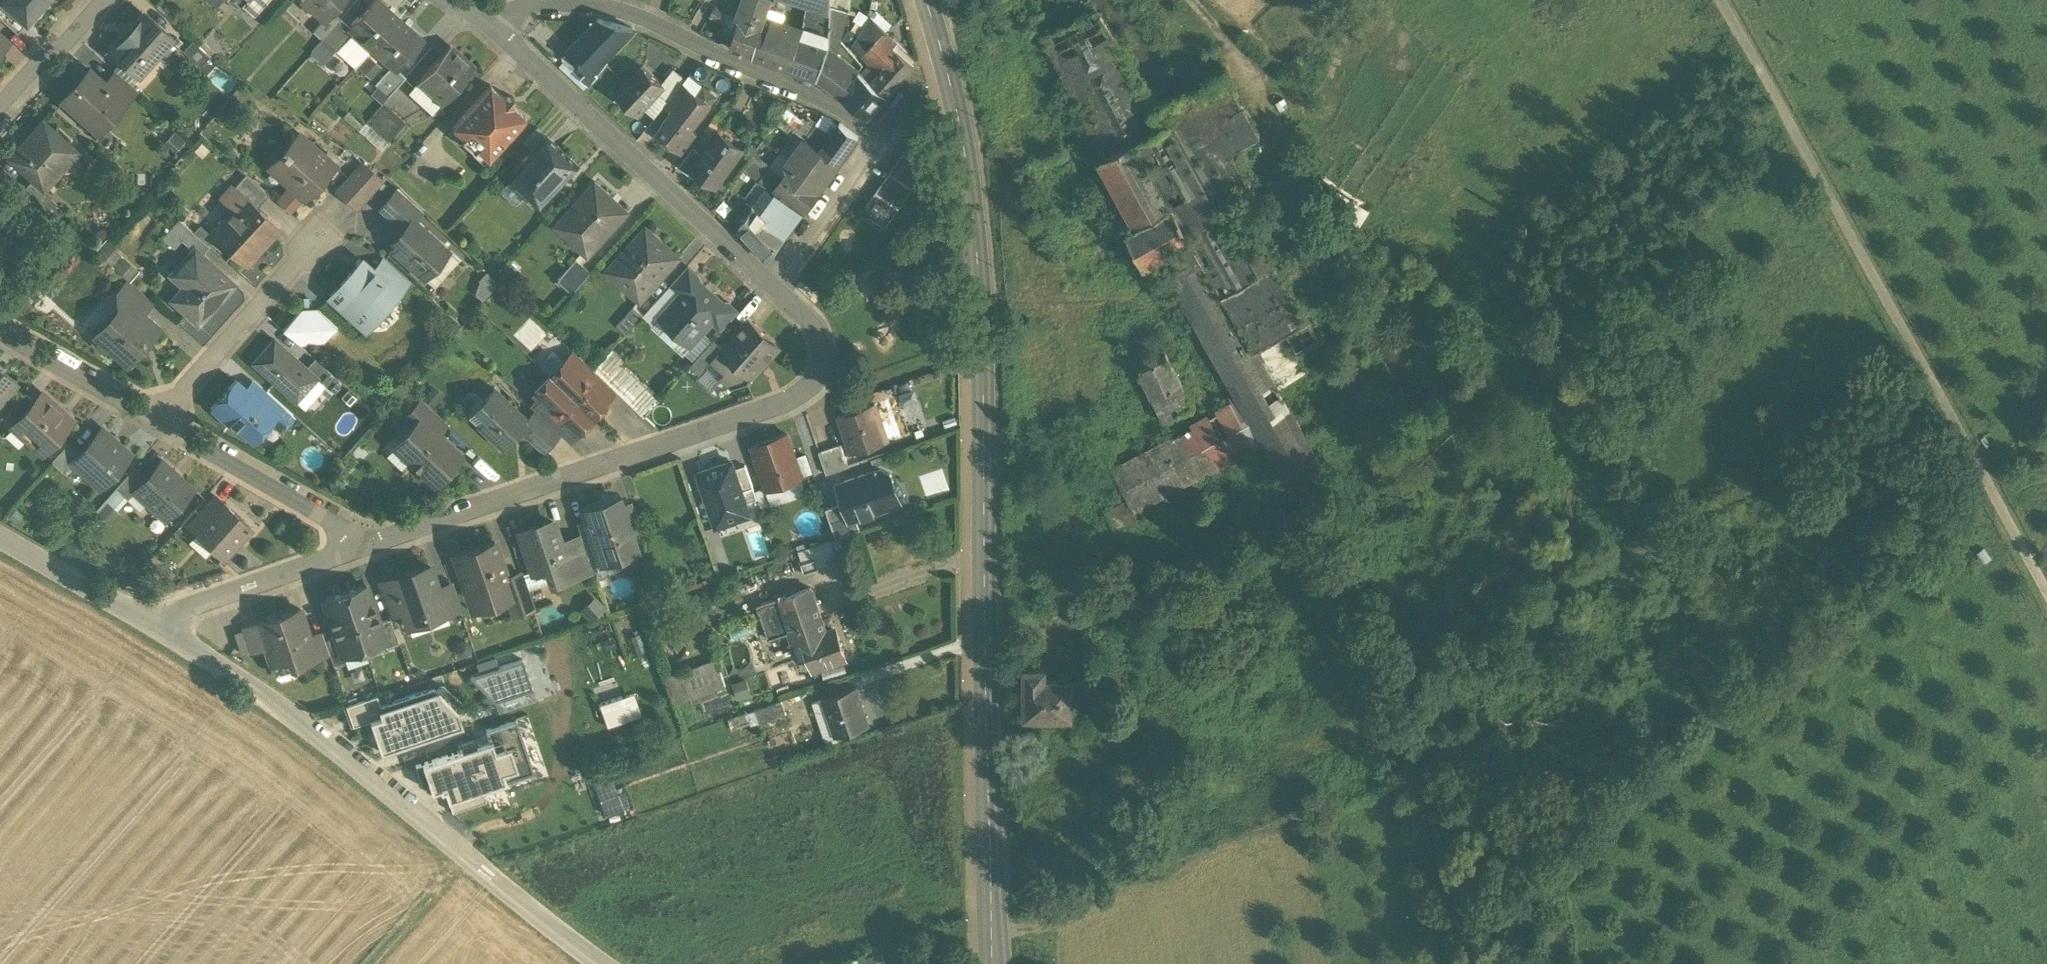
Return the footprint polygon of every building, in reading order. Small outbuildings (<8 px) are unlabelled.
[(3,4),(25,25),(26,26),(27,24),(48,0),(6,0),(3,4)] [(301,1),(325,22),(325,23),(333,14),(346,0),(302,0),(301,1)] [(400,22),(376,0),(350,29),(349,30),(354,35),(373,52),(400,22)] [(737,20),(739,20),(739,19),(762,27),(766,18),(772,1),(769,0),(743,0),(737,20)] [(806,7),(830,15),(830,8),(831,0),(786,0),(806,7)] [(3,4),(0,7),(0,20),(17,34),(25,25),(3,4)] [(830,15),(806,7),(803,24),(829,28),(830,15)] [(850,13),(830,8),(830,15),(829,28),(829,41),(840,41),(850,13)] [(1123,46),(1104,23),(1094,11),(1041,39),(1102,159),(1136,142),(1162,126),(1155,109),(1123,46)] [(333,14),(325,23),(325,22),(314,34),(323,43),(342,22),(333,14)] [(142,17),(111,52),(138,77),(170,42),(142,17)] [(789,26),(766,18),(762,27),(761,27),(752,58),(775,66),(789,26)] [(762,27),(739,19),(739,20),(729,50),(752,58),(761,27),(762,27)] [(342,22),(323,43),(337,55),(354,35),(349,30),(350,29),(342,22)] [(400,22),(373,52),(392,69),(397,73),(398,72),(424,43),(400,22)] [(632,31),(598,22),(588,33),(589,33),(569,54),(591,75),(592,74),(632,31)] [(880,37),(862,57),(873,68),(892,48),(880,37)] [(828,50),(798,39),(788,70),(817,81),(828,51),(828,50)] [(840,41),(829,41),(828,50),(828,51),(831,54),(840,41)] [(209,58),(191,42),(182,52),(200,69),(209,58)] [(892,48),(873,68),(879,74),(870,85),(885,98),(913,67),(892,48)] [(450,49),(417,86),(441,108),(475,70),(450,49)] [(831,54),(828,51),(817,81),(841,98),(858,74),(831,54)] [(591,75),(569,54),(561,62),(589,88),(597,78),(592,74),(591,75)] [(642,67),(615,96),(637,117),(658,95),(665,88),(662,85),(642,67)] [(392,69),(376,87),(389,100),(407,80),(398,72),(397,73),(392,69)] [(89,70),(62,100),(92,127),(103,114),(109,120),(125,102),(105,85),(89,70)] [(685,81),(673,71),(662,85),(665,88),(658,95),(667,103),(681,86),(685,81)] [(1224,71),(1155,109),(1162,126),(1174,120),(1200,167),(1230,150),(1260,134),(1224,71)] [(136,90),(116,72),(105,85),(125,102),(136,90)] [(863,78),(846,102),(867,118),(885,98),(870,85),(868,84),(863,78)] [(690,93),(681,86),(667,103),(664,107),(673,114),(674,115),(690,93)] [(491,88),(453,131),(464,141),(462,144),(476,156),(478,153),(489,163),(528,121),(514,109),(514,100),(505,100),(491,88)] [(697,99),(690,93),(674,115),(673,114),(657,135),(674,148),(688,130),(689,130),(713,98),(703,90),(697,99)] [(384,107),(366,126),(388,146),(406,126),(384,107)] [(826,132),(808,118),(797,132),(806,139),(820,150),(836,129),(831,126),(826,132)] [(1162,126),(1136,142),(1173,207),(1193,242),(1204,261),(1255,351),(1288,332),(1292,330),(1246,250),(1246,249),(1222,205),(1221,203),(1200,167),(1174,120),(1162,126)] [(72,148),(42,122),(9,158),(32,179),(43,189),(44,188),(58,172),(54,168),(72,148)] [(836,129),(820,150),(839,164),(858,138),(840,125),(836,129)] [(688,130),(674,148),(686,157),(699,138),(689,130),(688,130)] [(741,150),(718,133),(702,155),(691,169),(692,170),(715,186),(741,150)] [(940,151),(917,135),(903,154),(926,171),(940,151)] [(299,136),(284,153),(285,158),(277,166),(294,182),(290,187),(304,200),(306,197),(307,198),(308,197),(307,196),(309,195),(310,194),(309,194),(313,190),(313,191),(314,190),(314,189),(313,184),(320,177),(324,177),(325,177),(326,176),(328,173),(329,173),(330,172),(329,172),(331,170),(331,171),(332,169),(334,167),(299,136)] [(806,139),(779,175),(769,168),(758,182),(759,183),(767,190),(801,215),(839,164),(820,150),(806,139)] [(548,140),(510,182),(539,209),(577,168),(548,140)] [(1102,159),(1097,162),(1126,212),(1121,214),(1126,225),(1122,227),(1126,233),(1173,207),(1136,142),(1102,159)] [(693,148),(678,168),(688,176),(692,170),(691,169),(702,155),(693,148)] [(1230,150),(1200,167),(1221,203),(1251,186),(1230,150)] [(926,171),(903,154),(889,174),(912,190),(926,171)] [(0,172),(0,185),(2,186),(11,176),(3,169),(0,172)] [(368,186),(355,174),(337,194),(357,211),(374,191),(368,186)] [(912,190),(889,174),(875,194),(898,210),(912,190)] [(265,192),(246,175),(232,190),(244,201),(245,200),(252,206),(265,192)] [(382,183),(376,177),(368,186),(374,191),(382,183)] [(43,189),(32,179),(24,187),(43,204),(51,195),(44,188),(43,189)] [(767,190),(759,183),(746,200),(755,206),(767,190)] [(595,184),(566,216),(583,231),(572,245),(587,259),(628,213),(595,184)] [(1315,206),(1353,227),(1364,208),(1325,187),(1315,206)] [(423,211),(400,189),(381,210),(403,230),(412,220),(414,222),(423,211)] [(801,215),(767,190),(755,206),(737,231),(766,262),(801,215)] [(898,210),(875,194),(862,213),(885,230),(898,210)] [(252,206),(245,200),(244,201),(217,231),(238,249),(234,253),(247,264),(278,230),(252,206)] [(1126,233),(1124,234),(1144,270),(1170,255),(1193,242),(1173,207),(1126,233)] [(414,222),(412,220),(403,230),(402,240),(393,251),(425,280),(449,253),(414,222)] [(208,246),(188,228),(179,239),(193,252),(195,251),(200,255),(208,246)] [(646,229),(613,267),(629,281),(623,288),(639,303),(679,259),(646,229)] [(137,279),(146,265),(109,241),(100,255),(137,279)] [(1193,242),(1170,255),(1177,267),(1157,279),(1160,285),(1162,284),(1167,281),(1204,261),(1193,242)] [(1307,321),(1264,244),(1256,242),(1246,249),(1246,250),(1292,330),(1307,321)] [(200,255),(195,251),(193,252),(172,276),(185,288),(183,291),(193,300),(184,311),(198,324),(233,285),(200,255)] [(411,285),(383,259),(372,272),(399,296),(400,297),(411,285)] [(1204,261),(1167,281),(1176,296),(1240,406),(1261,445),(1269,459),(1277,455),(1284,469),(1306,457),(1298,443),(1306,439),(1255,351),(1204,261)] [(361,263),(330,298),(343,309),(341,311),(350,319),(352,317),(367,331),(399,296),(372,272),(361,263)] [(589,274),(579,265),(561,285),(571,294),(589,274)] [(687,267),(670,287),(679,295),(694,279),(695,280),(698,277),(687,267)] [(476,290),(488,303),(506,286),(494,273),(476,290)] [(695,280),(694,279),(679,295),(657,320),(690,350),(712,324),(727,308),(726,307),(695,280)] [(152,302),(129,281),(117,294),(127,303),(128,302),(141,314),(152,302)] [(1176,296),(1167,281),(1162,284),(1171,299),(1176,296)] [(127,303),(126,305),(120,305),(106,320),(106,327),(98,337),(98,345),(104,350),(112,350),(124,360),(122,362),(124,363),(136,350),(140,350),(144,346),(144,341),(156,328),(141,314),(128,302),(127,303)] [(727,308),(712,324),(721,332),(738,313),(729,304),(726,307),(727,308)] [(633,308),(616,328),(625,337),(643,317),(633,308)] [(318,311),(301,312),(283,332),(301,347),(324,344),(338,329),(318,311)] [(722,349),(711,362),(724,373),(719,379),(731,389),(746,384),(779,348),(748,320),(722,349)] [(1153,329),(1124,342),(1138,370),(1166,356),(1153,329)] [(1288,332),(1255,351),(1306,439),(1338,420),(1288,332)] [(307,369),(275,341),(254,365),(296,402),(317,379),(307,369)] [(713,341),(689,368),(699,376),(711,362),(722,349),(713,341)] [(597,374),(573,352),(565,361),(588,383),(597,374)] [(644,408),(657,397),(620,355),(607,366),(644,408)] [(1166,356),(1138,370),(1172,438),(1200,424),(1166,356)] [(341,384),(315,360),(307,369),(317,379),(333,394),(341,384)] [(588,383),(565,361),(549,378),(593,418),(608,402),(588,383)] [(14,386),(2,375),(3,373),(0,370),(0,401),(14,386)] [(617,393),(597,374),(588,383),(608,402),(617,393)] [(593,418),(549,378),(534,394),(539,399),(557,417),(577,435),(593,418)] [(237,383),(214,409),(232,426),(231,428),(242,430),(253,440),(270,421),(275,417),(258,402),(237,383)] [(495,391),(481,405),(481,406),(469,419),(477,426),(477,427),(501,450),(514,436),(515,437),(524,437),(525,436),(519,431),(528,422),(495,391)] [(24,392),(7,412),(16,420),(33,401),(24,392)] [(72,420),(41,392),(33,401),(16,420),(32,434),(26,440),(42,454),(72,420)] [(293,416),(267,392),(258,402),(275,417),(270,421),(281,430),(293,416)] [(557,417),(539,399),(531,408),(536,413),(549,425),(557,417)] [(448,426),(421,401),(407,416),(416,425),(418,423),(433,437),(436,433),(439,435),(448,426)] [(875,405),(838,418),(850,455),(887,442),(875,405)] [(1261,445),(1240,406),(1200,424),(1172,438),(1113,470),(1134,509),(1261,445)] [(549,425),(536,413),(528,422),(519,431),(525,436),(543,453),(560,435),(549,425)] [(577,435),(557,417),(549,425),(560,435),(569,444),(577,435)] [(433,437),(418,423),(416,425),(398,444),(413,457),(409,462),(435,487),(436,485),(435,484),(449,469),(450,470),(462,457),(439,435),(436,433),(433,437)] [(130,455),(101,430),(79,454),(72,462),(73,463),(101,488),(130,455)] [(787,434),(752,446),(767,491),(802,479),(787,434)] [(79,454),(67,443),(51,462),(64,473),(73,463),(72,462),(79,454)] [(841,445),(818,453),(826,475),(848,468),(841,445)] [(194,489),(162,461),(147,479),(134,493),(165,521),(194,489)] [(734,469),(732,462),(698,473),(715,526),(749,515),(746,504),(734,469)] [(746,465),(734,469),(746,504),(757,500),(746,465)] [(135,468),(115,489),(127,500),(134,493),(147,479),(135,468)] [(880,470),(837,485),(843,504),(849,521),(856,519),(893,507),(888,493),(893,483),(891,475),(880,470)] [(2031,498),(2046,494),(2046,485),(2029,490),(2031,498)] [(214,497),(198,515),(207,523),(224,505),(214,497)] [(632,504),(621,508),(628,531),(640,527),(632,504)] [(843,504),(826,510),(835,539),(860,530),(856,519),(849,521),(843,504)] [(207,523),(202,529),(216,541),(210,547),(223,558),(250,529),(224,505),(207,523)] [(621,508),(608,513),(599,508),(584,513),(588,524),(599,558),(600,559),(611,555),(618,558),(636,552),(628,531),(621,508)] [(553,523),(520,535),(531,569),(544,565),(551,584),(571,577),(560,545),(553,523)] [(599,558),(588,524),(577,527),(581,538),(589,562),(599,558)] [(581,538),(560,545),(571,576),(592,569),(589,562),(581,538)] [(832,541),(798,552),(806,575),(840,563),(832,541)] [(494,544),(454,557),(466,592),(478,588),(484,608),(507,600),(509,600),(503,580),(506,579),(494,544)] [(430,568),(408,575),(410,581),(394,586),(403,611),(408,627),(444,615),(442,609),(444,609),(438,590),(430,568)] [(506,579),(503,580),(509,600),(507,600),(513,616),(533,609),(520,574),(506,579)] [(451,585),(438,590),(444,609),(442,609),(444,615),(460,610),(451,585)] [(394,586),(381,591),(389,616),(403,611),(394,586)] [(366,587),(345,595),(364,649),(384,642),(385,642),(379,623),(366,587)] [(826,633),(811,589),(778,601),(789,633),(793,647),(803,644),(812,672),(846,661),(835,630),(826,633)] [(345,595),(324,602),(336,638),(343,656),(344,656),(364,649),(345,595)] [(778,601),(758,607),(769,640),(789,633),(778,601)] [(300,610),(257,624),(258,626),(265,647),(271,665),(289,658),(292,667),(317,658),(310,637),(300,610)] [(390,619),(379,623),(385,642),(384,642),(386,648),(399,644),(390,619)] [(258,626),(245,630),(252,651),(265,647),(258,626)] [(322,633),(310,637),(317,658),(329,654),(325,642),(322,633)] [(336,638),(325,642),(329,654),(333,666),(346,662),(344,656),(343,656),(336,638)] [(716,660),(663,679),(672,705),(726,687),(716,660)] [(532,689),(523,661),(471,677),(495,702),(532,689)] [(737,682),(754,680),(754,669),(736,670),(737,682)] [(1042,672),(1033,672),(1033,683),(1042,683),(1042,672)] [(740,700),(757,698),(755,682),(738,684),(740,700)] [(1033,683),(1024,683),(1024,720),(1070,720),(1071,708),(1071,698),(1071,684),(1042,683),(1033,683)] [(1079,684),(1071,684),(1071,698),(1079,698),(1079,684)] [(855,688),(823,699),(823,701),(836,738),(851,732),(868,726),(855,688)] [(371,721),(382,753),(447,732),(442,717),(456,713),(434,691),(381,709),(369,713),(371,721)] [(632,693),(599,705),(607,728),(640,716),(632,693)] [(381,709),(377,697),(346,707),(353,727),(371,721),(369,713),(381,709)] [(1079,698),(1071,698),(1071,708),(1075,708),(1075,704),(1079,704),(1079,698)] [(781,701),(755,711),(760,724),(786,715),(781,701)] [(836,738),(823,701),(812,705),(826,746),(853,737),(851,732),(836,738)] [(491,742),(416,768),(423,788),(430,786),(433,794),(440,791),(441,795),(445,793),(449,803),(483,791),(535,774),(517,721),(487,731),(491,742)] [(637,808),(630,790),(624,792),(617,771),(598,777),(611,817),(637,808)] [(483,791),(449,803),(453,814),(487,803),(483,791)]
